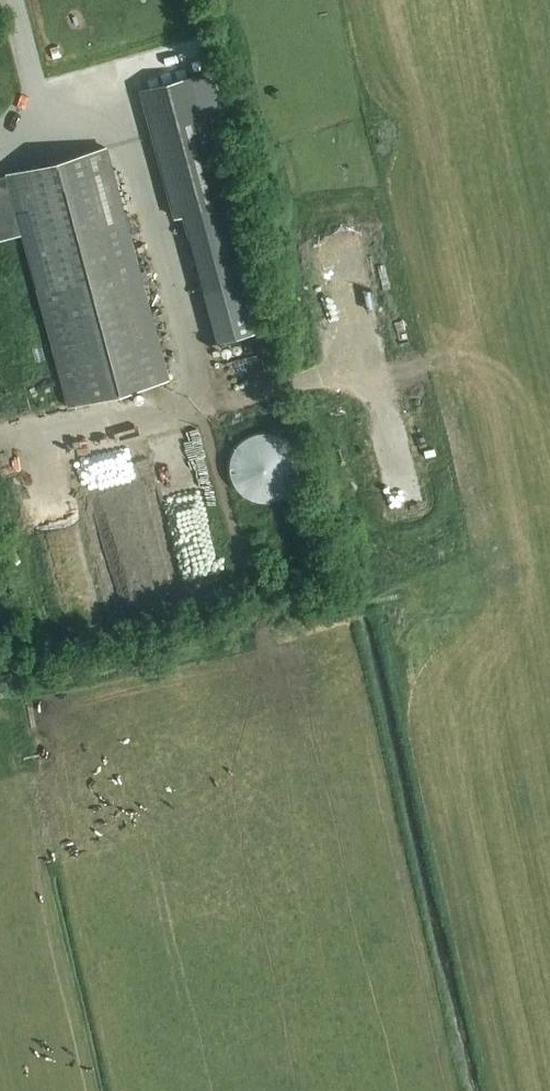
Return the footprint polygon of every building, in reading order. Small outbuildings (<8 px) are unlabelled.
[(227,201),(193,74),(140,88),(174,215),(183,213),(227,201)] [(69,405),(167,378),(105,147),(6,174),(69,405)] [(217,342),(261,330),(227,201),(183,213),(217,342)] [(294,480),(294,458),(280,440),(259,434),(238,441),(225,459),(226,481),(239,499),(260,505),(281,498),(294,480)]
